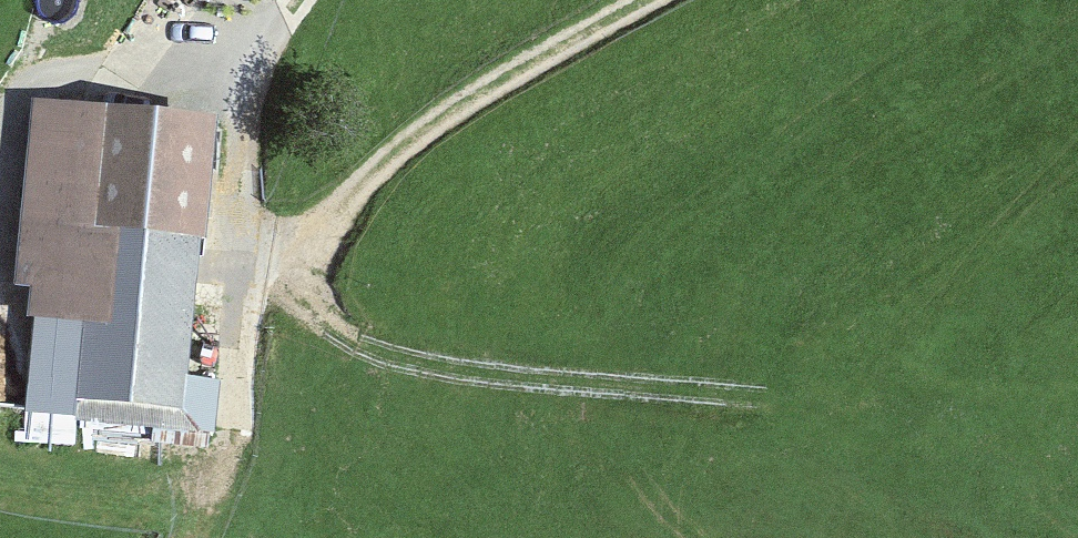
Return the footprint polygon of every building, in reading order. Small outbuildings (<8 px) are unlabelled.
[(212,134),(39,116),(17,323),(86,330),(78,412),(181,423),(212,134)]
